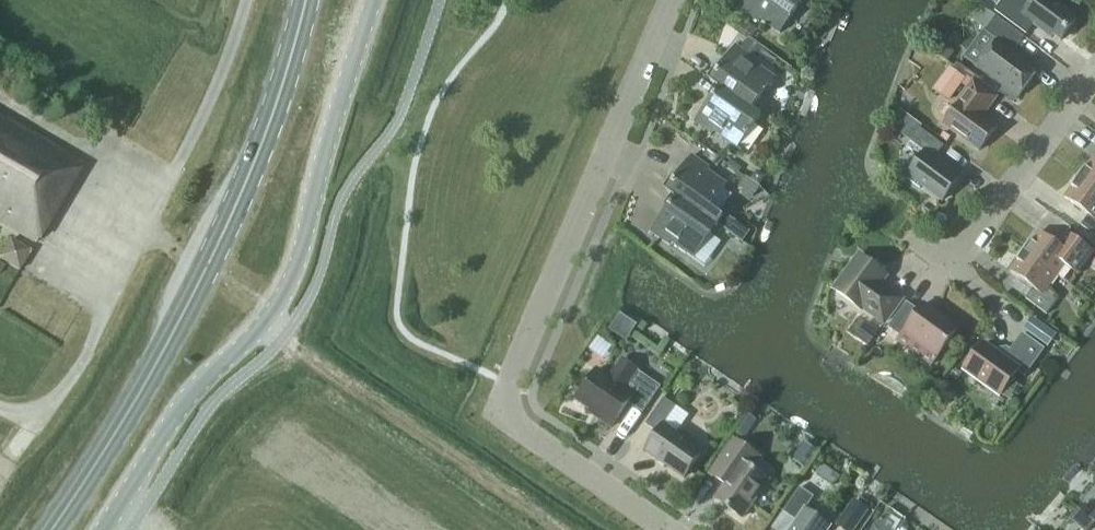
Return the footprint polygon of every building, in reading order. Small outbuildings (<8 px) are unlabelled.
[(740,9),(758,22),(760,19),(779,33),(802,1),(801,0),(747,0),(740,9)] [(831,2),(828,0),(820,0),(815,8),(822,14),(831,2)] [(980,2),(985,5),(984,6),(1007,23),(1016,11),(1001,0),(982,0),(980,2)] [(1074,21),(1067,16),(1069,13),(1051,0),(1033,0),(1021,16),(1051,38),(1053,35),(1060,41),(1074,21)] [(1018,98),(1037,71),(1012,52),(1023,37),(995,17),(984,32),(996,41),(977,67),(1018,98)] [(752,58),(760,47),(747,38),(739,49),(752,58)] [(751,110),(751,109),(774,78),(750,61),(752,58),(739,49),(735,46),(709,81),(718,87),(751,110)] [(956,92),(966,78),(949,66),(939,80),(956,92)] [(987,109),(995,98),(973,81),(957,101),(959,103),(943,125),(978,151),(996,128),(979,116),(985,108),(987,109)] [(760,116),(751,109),(751,110),(718,87),(694,121),(711,134),(713,131),(737,148),(760,116)] [(0,117),(0,222),(35,242),(82,164),(0,117)] [(942,201),(959,177),(934,159),(943,146),(919,128),(909,141),(924,152),(905,178),(919,189),(921,185),(942,201)] [(726,185),(707,171),(709,168),(691,156),(666,191),(675,197),(715,226),(716,226),(717,224),(731,235),(739,224),(724,214),(723,216),(710,207),(726,185)] [(1094,190),(1094,160),(1093,158),(1086,168),(1085,167),(1077,177),(1094,190)] [(759,186),(765,177),(756,170),(750,180),(759,186)] [(1077,177),(1070,187),(1072,188),(1064,198),(1087,215),(1080,225),(1094,237),(1094,190),(1077,177)] [(675,197),(650,231),(668,244),(670,241),(693,258),(716,226),(715,226),(675,197)] [(1023,251),(1056,275),(1064,265),(1079,271),(1091,254),(1070,239),(1062,249),(1039,232),(1031,242),(1030,241),(1023,251)] [(29,251),(9,240),(0,256),(0,260),(18,270),(29,251)] [(1048,286),(1056,275),(1023,251),(1016,260),(1017,261),(1010,271),(1033,288),(1025,299),(1046,315),(1058,298),(1048,286)] [(883,323),(900,300),(879,284),(885,276),(859,256),(834,290),(861,309),(862,307),(883,323)] [(918,311),(906,302),(887,327),(900,336),(903,332),(937,356),(957,329),(923,304),(918,311)] [(612,329),(627,341),(639,327),(623,314),(612,329)] [(1031,319),(1024,330),(1047,346),(1054,336),(1031,319)] [(879,332),(865,322),(854,338),(867,348),(879,332)] [(1024,376),(1043,349),(1022,334),(1009,351),(1006,348),(997,350),(995,353),(982,344),(964,369),(1000,395),(1017,371),(1024,376)] [(660,387),(636,370),(622,361),(609,379),(596,370),(575,399),(599,415),(597,418),(611,427),(628,403),(642,413),(660,387)] [(676,434),(663,425),(675,407),(663,398),(645,424),(656,433),(644,450),(683,478),(702,452),(690,444),(691,443),(690,437),(683,432),(677,433),(676,434)] [(741,518),(768,480),(753,469),(760,458),(733,440),(708,476),(723,486),(714,499),(741,518)] [(833,486),(839,477),(823,465),(817,475),(833,486)] [(829,527),(804,510),(813,497),(799,488),(782,512),(796,521),(790,529),(827,529),(829,527)] [(843,514),(858,525),(868,510),(853,500),(843,514)] [(1079,528),(1081,529),(1089,529),(1094,523),(1088,518),(1079,528)]
